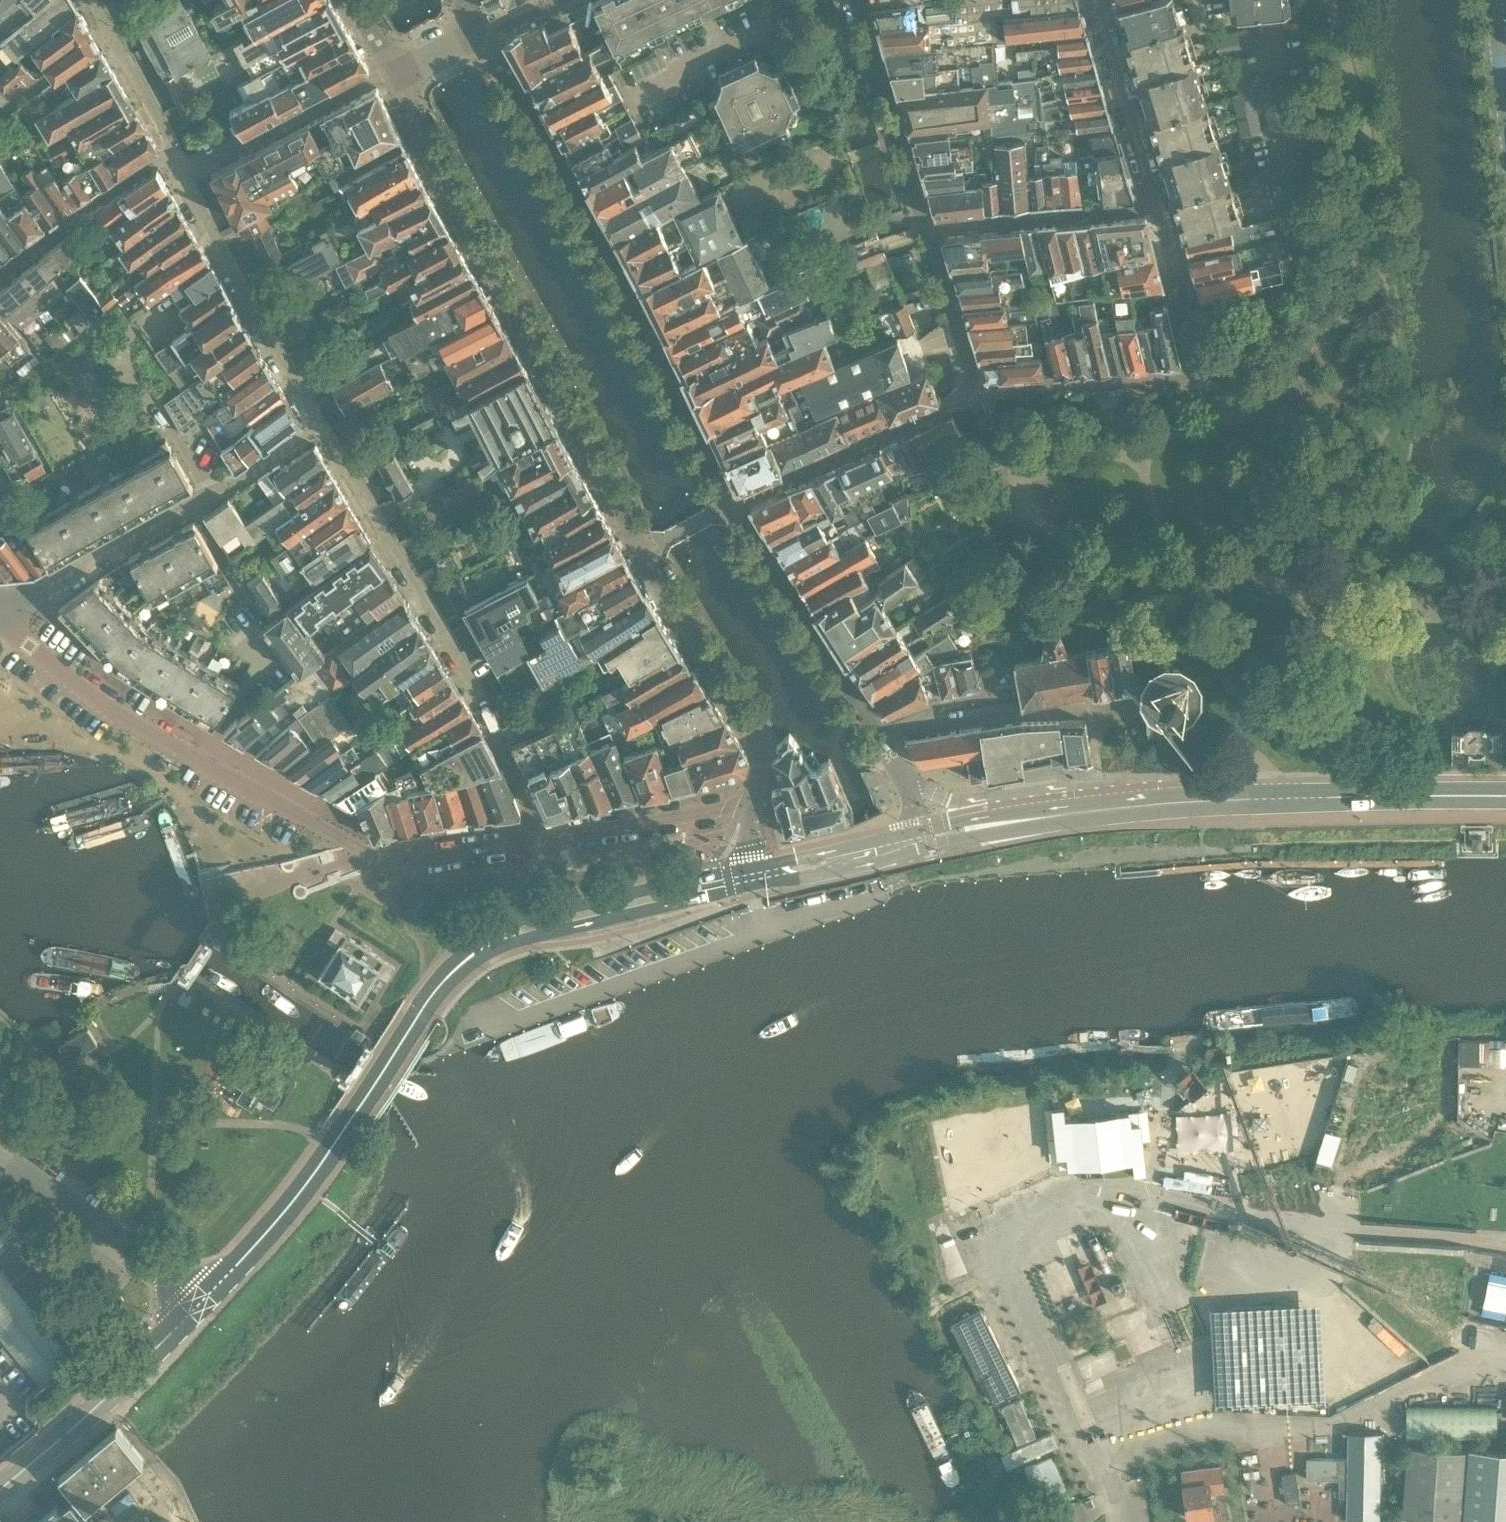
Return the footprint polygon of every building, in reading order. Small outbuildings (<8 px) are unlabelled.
[(61,21),(78,8),(73,0),(49,0),(25,20),(7,34),(1,39),(2,40),(0,42),(0,74),(14,62),(16,64),(21,61),(17,56),(61,21)] [(49,0),(10,0),(0,8),(0,26),(7,34),(25,20),(49,0)] [(161,70),(166,79),(176,74),(212,54),(183,0),(162,0),(133,18),(138,27),(137,27),(145,42),(149,49),(153,56),(161,70)] [(257,33),(258,33),(257,32),(320,0),(228,0),(215,7),(214,9),(222,23),(224,24),(240,15),(240,16),(246,13),(257,33)] [(273,66),(346,28),(331,0),(320,0),(257,32),(258,33),(257,33),(245,40),(243,36),(236,40),(235,40),(254,75),(273,66)] [(491,9),(492,9),(513,0),(487,0),(491,9)] [(599,15),(614,48),(622,45),(625,50),(731,0),(595,0),(592,1),(599,15)] [(872,8),(878,27),(935,23),(932,0),(930,0),(872,8)] [(1019,15),(1078,6),(1077,0),(1018,0),(1019,15)] [(1125,41),(1180,25),(1173,0),(1145,0),(1116,8),(1125,41)] [(1232,18),(1290,12),(1288,0),(1230,0),(1232,18)] [(586,21),(599,15),(592,1),(579,7),(585,20),(586,21)] [(992,18),(995,41),(1006,40),(1085,30),(1078,6),(1019,15),(1009,17),(1003,17),(992,18)] [(101,49),(94,37),(78,8),(61,21),(63,24),(33,47),(43,62),(30,71),(33,77),(34,77),(35,78),(37,78),(38,78),(39,77),(40,77),(50,70),(57,80),(58,79),(67,73),(101,49)] [(508,39),(529,78),(589,52),(588,50),(584,53),(570,22),(565,24),(560,14),(508,39)] [(992,18),(956,21),(957,44),(962,43),(995,41),(992,18)] [(878,27),(884,49),(943,45),(941,22),(935,23),(878,27)] [(1179,223),(1184,238),(1202,233),(1231,227),(1241,225),(1240,222),(1241,221),(1237,207),(1186,38),(1182,24),(1180,25),(1125,41),(1129,57),(1179,223)] [(1215,37),(1221,57),(1261,45),(1255,25),(1215,37)] [(346,28),(273,66),(283,84),(292,79),(293,81),(357,48),(346,28)] [(1045,57),(1046,58),(1091,51),(1086,34),(1057,38),(1058,46),(1016,51),(1017,60),(1045,57)] [(884,49),(890,71),(996,63),(995,41),(962,43),(957,44),(951,44),(943,45),(884,49)] [(529,78),(543,105),(601,76),(594,62),(610,54),(607,49),(603,42),(588,50),(589,52),(529,78)] [(293,81),(304,101),(331,87),(352,77),(353,80),(363,75),(361,72),(368,68),(357,48),(293,81)] [(79,92),(113,71),(101,49),(67,73),(79,92)] [(1046,58),(1049,69),(1045,70),(1037,71),(1037,75),(1046,74),(1095,66),(1091,51),(1046,58)] [(792,107),(800,103),(783,66),(775,70),(759,65),(755,57),(718,74),(722,82),(717,98),(709,101),(716,118),(726,138),(734,134),(750,140),(753,148),(790,131),(787,123),(792,107)] [(0,74),(0,84),(4,89),(20,75),(26,83),(33,77),(30,71),(21,61),(16,64),(14,62),(0,74)] [(890,71),(897,93),(988,84),(998,83),(996,63),(890,71)] [(237,84),(244,99),(251,95),(254,100),(258,98),(261,103),(268,99),(266,94),(271,91),(282,113),(304,101),(293,81),(292,79),(283,84),(273,66),(254,75),(237,84)] [(1095,66),(1046,74),(1037,75),(1038,79),(1039,85),(1052,82),(1054,88),(1100,81),(1095,66)] [(49,140),(68,129),(127,94),(113,71),(79,92),(36,118),(44,131),(46,134),(49,140)] [(176,74),(166,79),(165,80),(179,106),(182,114),(193,108),(176,74)] [(543,105),(554,125),(594,104),(597,110),(621,98),(614,84),(608,87),(601,76),(543,105)] [(897,93),(909,129),(968,123),(985,121),(991,121),(992,136),(1046,129),(1045,119),(1042,106),(1042,101),(1039,85),(1038,79),(998,83),(988,84),(897,93)] [(1042,101),(1042,106),(1054,104),(1104,96),(1100,81),(1054,88),(1057,99),(1042,101)] [(1260,89),(1269,130),(1289,126),(1280,85),(1260,89)] [(333,171),(336,169),(400,134),(377,87),(324,114),(324,115),(309,123),(319,143),(314,147),(327,173),(332,170),(333,171)] [(251,95),(244,99),(247,103),(230,110),(243,134),(282,113),(271,91),(266,94),(268,99),(261,103),(258,98),(254,100),(251,95)] [(1232,95),(1241,136),(1261,132),(1252,91),(1232,95)] [(53,160),(79,145),(136,110),(127,94),(68,129),(73,137),(48,151),(53,160)] [(1042,106),(1045,119),(1051,118),(1050,111),(1060,109),(1062,117),(1066,117),(1108,111),(1104,96),(1054,104),(1042,106)] [(554,125),(564,143),(592,129),(592,130),(593,130),(593,131),(595,131),(596,131),(597,131),(598,131),(606,127),(605,126),(608,124),(606,122),(603,123),(597,110),(594,104),(554,125)] [(67,168),(63,170),(67,175),(77,169),(78,171),(88,164),(103,155),(146,128),(136,110),(79,145),(84,154),(66,165),(67,168)] [(1108,111),(1066,117),(1068,132),(1112,126),(1108,111)] [(573,159),(580,171),(636,142),(643,138),(633,119),(615,128),(619,134),(605,142),(572,159),(573,159)] [(319,143),(309,123),(212,173),(236,219),(238,222),(239,222),(263,208),(305,185),(327,173),(314,147),(319,143)] [(909,129),(913,144),(949,141),(948,133),(969,131),(968,123),(909,129)] [(564,143),(572,159),(605,142),(602,137),(609,133),(611,129),(608,124),(605,126),(606,127),(598,131),(597,131),(596,131),(595,131),(594,131),(593,131),(593,130),(592,130),(592,129),(564,143)] [(158,149),(146,128),(103,155),(117,177),(158,149)] [(685,169),(682,164),(701,154),(690,132),(643,155),(588,187),(603,213),(685,169)] [(1074,148),(1075,155),(1076,155),(1080,155),(1120,150),(1114,132),(1087,135),(1089,146),(1074,148)] [(345,184),(348,182),(407,150),(408,150),(400,134),(336,169),(345,184)] [(913,144),(918,160),(972,155),(970,138),(964,139),(965,147),(950,149),(949,141),(913,144)] [(580,171),(588,187),(643,155),(636,142),(580,171)] [(1024,142),(994,145),(997,179),(1001,210),(1031,207),(1028,177),(1024,142)] [(1036,176),(1028,177),(1031,207),(1046,205),(1042,162),(1050,161),(1050,158),(1048,145),(1037,147),(1035,164),(1036,176)] [(374,201),(419,175),(407,150),(348,182),(362,208),(364,207),(374,201)] [(1076,155),(1078,172),(1089,170),(1090,179),(1127,174),(1120,150),(1080,155),(1076,155)] [(103,155),(88,164),(103,186),(117,177),(103,155)] [(918,160),(922,176),(955,173),(954,165),(969,163),(970,171),(973,171),(972,155),(918,160)] [(1063,157),(1050,158),(1050,161),(1051,161),(1052,173),(1060,172),(1062,204),(1081,203),(1078,172),(1076,155),(1075,155),(1075,161),(1063,162),(1063,157)] [(1042,162),(1046,205),(1062,204),(1060,172),(1052,173),(1051,161),(1050,161),(1042,162)] [(15,185),(0,162),(0,196),(15,185)] [(53,162),(36,174),(43,185),(63,213),(80,202),(60,173),(60,172),(53,162)] [(88,164),(78,171),(93,192),(103,186),(88,164)] [(33,185),(21,194),(45,227),(63,213),(43,185),(36,174),(31,167),(21,173),(24,177),(29,179),(33,185)] [(63,170),(60,172),(60,173),(80,202),(93,193),(93,192),(78,171),(77,169),(67,175),(63,170)] [(130,211),(167,187),(157,169),(119,194),(130,211)] [(617,239),(657,218),(673,210),(700,196),(685,169),(603,213),(617,239)] [(1249,175),(1253,196),(1273,192),(1269,171),(1249,175)] [(922,176),(927,192),(975,187),(974,177),(970,177),(970,180),(963,181),(963,172),(955,173),(922,176)] [(974,174),(974,177),(975,187),(982,186),(985,212),(1001,210),(997,179),(987,180),(986,172),(974,174)] [(1127,174),(1090,179),(1092,195),(1101,194),(1101,201),(1130,199),(1131,199),(1132,198),(1133,197),(1133,196),(1133,195),(1127,174)] [(419,175),(374,201),(382,216),(428,194),(419,175)] [(15,185),(0,196),(0,204),(26,239),(26,240),(45,227),(21,194),(15,184),(15,185)] [(975,187),(927,192),(934,217),(985,212),(982,186),(975,187)] [(126,245),(179,207),(167,187),(130,211),(119,194),(95,214),(108,231),(104,234),(110,241),(118,235),(126,245)] [(673,210),(684,233),(668,241),(657,218),(617,239),(642,287),(743,238),(718,187),(700,196),(673,210)] [(395,235),(421,222),(438,213),(428,194),(382,216),(371,221),(369,222),(360,226),(368,240),(368,241),(385,233),(388,239),(390,242),(397,239),(395,235)] [(13,250),(26,239),(0,204),(0,232),(13,250)] [(155,249),(189,225),(179,207),(126,245),(120,250),(131,266),(138,261),(137,260),(152,249),(155,249)] [(353,213),(360,226),(369,222),(371,221),(364,207),(362,208),(359,210),(354,213),(353,213)] [(263,208),(239,222),(242,229),(247,238),(254,234),(268,226),(271,225),(263,208)] [(333,266),(337,264),(346,283),(380,266),(449,231),(438,213),(421,222),(395,235),(397,239),(390,242),(388,239),(385,233),(368,241),(368,240),(341,256),(334,244),(339,241),(330,226),(321,232),(323,237),(313,243),(317,249),(284,268),(276,272),(284,289),(293,284),(293,285),(332,263),(333,266)] [(1184,238),(1189,258),(1287,236),(1283,217),(1244,225),(1244,224),(1241,225),(1231,227),(1202,233),(1184,238)] [(1146,218),(1090,223),(1101,265),(1113,262),(1155,255),(1146,218)] [(1073,224),(1038,227),(1048,267),(1049,273),(1050,273),(1055,299),(1070,298),(1106,293),(1101,265),(1090,223),(1073,224)] [(191,244),(198,240),(189,225),(155,249),(152,249),(137,260),(138,261),(147,274),(189,244),(190,244),(191,244)] [(268,226),(254,234),(265,258),(267,261),(282,254),(268,226)] [(1020,229),(1025,251),(1030,271),(1048,267),(1038,227),(1020,229)] [(980,232),(982,251),(986,251),(989,251),(990,254),(1025,251),(1020,229),(980,232)] [(428,266),(459,250),(449,231),(380,266),(385,277),(366,287),(369,294),(407,274),(418,268),(428,266)] [(0,261),(1,260),(1,259),(13,249),(13,250),(0,232),(0,260),(0,261)] [(642,288),(666,335),(799,270),(805,268),(800,257),(787,256),(787,254),(762,267),(758,259),(763,256),(764,256),(765,255),(765,254),(765,253),(765,252),(765,251),(756,232),(747,236),(743,238),(642,287),(642,288)] [(946,255),(982,251),(980,232),(945,236),(941,239),(946,255)] [(70,234),(38,260),(50,275),(51,274),(83,249),(70,234)] [(1189,258),(1194,277),(1279,259),(1291,256),(1287,236),(1189,258)] [(170,287),(209,260),(198,240),(191,244),(190,244),(189,244),(147,274),(145,271),(136,278),(139,281),(125,291),(128,296),(140,289),(151,302),(170,287)] [(417,296),(470,269),(459,250),(428,266),(418,268),(407,274),(417,296)] [(946,255),(952,272),(987,269),(986,251),(982,251),(946,255)] [(1101,265),(1106,293),(1163,287),(1155,255),(1113,262),(1101,265)] [(865,265),(874,288),(894,279),(886,258),(865,265)] [(1279,259),(1194,277),(1200,298),(1283,280),(1279,259)] [(38,260),(24,271),(50,304),(65,292),(51,274),(50,275),(38,260)] [(181,307),(220,278),(212,263),(209,260),(170,287),(176,295),(173,298),(181,307)] [(419,314),(479,283),(470,269),(417,296),(411,299),(419,314)] [(952,272),(957,290),(1011,287),(1025,286),(1020,271),(991,274),(991,269),(987,269),(952,272)] [(666,335),(676,355),(801,294),(809,291),(799,270),(666,335)] [(50,304),(24,271),(10,282),(36,315),(50,304)] [(66,287),(90,317),(91,318),(105,308),(101,302),(105,297),(112,291),(116,288),(118,284),(123,273),(120,272),(112,285),(109,288),(110,290),(107,292),(103,287),(94,293),(81,275),(66,287)] [(188,329),(231,301),(220,278),(181,307),(180,307),(190,322),(185,325),(188,329)] [(10,282),(0,290),(0,300),(21,327),(36,315),(10,282)] [(402,353),(403,352),(493,308),(479,283),(419,314),(381,334),(392,356),(402,353)] [(117,298),(124,293),(118,284),(116,288),(112,291),(117,297),(117,298)] [(957,290),(963,307),(1009,303),(1008,296),(1012,296),(1011,287),(957,290)] [(101,302),(105,308),(117,298),(117,297),(112,291),(105,297),(101,302)] [(1148,295),(1153,325),(1164,366),(1181,364),(1164,293),(1148,295)] [(676,355),(685,374),(768,337),(783,330),(812,317),(801,294),(676,355)] [(1127,295),(1132,312),(1138,311),(1137,308),(1141,299),(1140,294),(1127,295)] [(1112,297),(1115,316),(1128,369),(1147,368),(1134,318),(1132,312),(1127,295),(1112,297)] [(1079,302),(1080,310),(1085,331),(1095,371),(1110,370),(1100,330),(1099,327),(1094,300),(1079,302)] [(206,374),(257,340),(231,301),(188,329),(156,351),(169,370),(193,355),(206,374)] [(889,340),(897,337),(915,330),(907,311),(903,303),(878,314),(889,340)] [(963,307),(968,325),(1036,318),(1034,307),(1033,303),(1009,303),(963,307)] [(445,359),(504,328),(493,308),(403,352),(416,375),(445,359)] [(69,317),(75,324),(84,316),(79,309),(69,317)] [(12,362),(12,363),(31,349),(8,320),(0,310),(0,346),(4,350),(3,351),(8,357),(12,362)] [(788,344),(792,353),(824,338),(836,333),(826,310),(812,317),(783,330),(789,344),(788,344)] [(1076,333),(1065,336),(1075,373),(1095,371),(1085,331),(1080,310),(1072,311),(1076,333)] [(1041,316),(1045,338),(1055,375),(1075,373),(1065,336),(1064,333),(1053,336),(1049,315),(1041,316)] [(75,324),(80,331),(90,323),(84,316),(75,324)] [(1110,330),(1100,330),(1110,370),(1128,369),(1115,316),(1112,317),(1112,321),(1108,321),(1110,330)] [(1134,318),(1147,368),(1164,366),(1153,325),(1149,324),(1147,323),(1145,322),(1144,319),(1143,317),(1134,318)] [(968,325),(974,342),(1039,337),(1036,318),(968,325)] [(456,379),(515,348),(504,328),(445,359),(456,379)] [(51,343),(60,336),(55,329),(45,336),(51,343)] [(51,343),(56,350),(66,343),(60,336),(51,343)] [(695,397),(696,397),(792,353),(788,344),(775,352),(768,337),(685,374),(685,375),(695,397)] [(793,415),(799,427),(808,423),(808,422),(809,422),(806,416),(910,373),(903,352),(897,337),(889,340),(835,363),(776,388),(779,394),(788,412),(792,410),(793,415)] [(974,342),(979,360),(998,359),(1041,356),(1043,355),(1042,349),(1039,337),(974,342)] [(696,397),(711,427),(759,403),(761,402),(753,387),(772,379),(776,388),(835,363),(824,338),(792,353),(696,397)] [(211,400),(222,392),(265,360),(257,340),(206,374),(197,381),(211,400)] [(439,413),(456,405),(526,369),(515,348),(456,379),(463,391),(453,396),(446,383),(428,392),(439,413)] [(1041,356),(998,359),(999,379),(1043,376),(1041,356)] [(998,359),(979,360),(985,380),(999,379),(998,359)] [(224,418),(242,405),(253,397),(254,397),(277,381),(265,360),(222,392),(228,402),(210,414),(200,421),(212,426),(224,418)] [(336,394),(347,412),(375,397),(393,387),(379,362),(333,388),(336,394)] [(499,456),(556,427),(557,427),(555,424),(551,417),(552,416),(532,379),(531,379),(527,372),(528,372),(526,368),(526,369),(456,405),(459,411),(473,405),(496,450),(483,457),(487,465),(494,460),(499,456)] [(877,392),(890,420),(938,401),(927,370),(877,392)] [(193,413),(211,400),(197,381),(181,390),(165,402),(182,433),(199,420),(193,413)] [(242,405),(255,423),(287,398),(277,381),(254,397),(253,397),(242,405)] [(837,409),(850,438),(890,420),(877,392),(837,409)] [(711,427),(726,459),(767,440),(772,438),(799,427),(793,415),(792,410),(788,412),(779,394),(761,402),(759,403),(711,427)] [(287,398),(255,423),(249,428),(250,429),(238,437),(222,449),(236,471),(246,464),(301,421),(287,398)] [(0,409),(0,442),(22,430),(13,413),(12,413),(7,405),(0,409)] [(808,423),(799,427),(772,438),(775,445),(770,447),(780,469),(850,438),(837,409),(809,422),(808,422),(808,423)] [(936,424),(948,448),(963,440),(952,416),(936,424)] [(922,430),(936,454),(948,448),(936,424),(922,430)] [(512,489),(572,458),(556,427),(499,456),(494,460),(502,475),(504,475),(506,474),(512,489)] [(22,430),(0,442),(9,459),(14,457),(18,465),(35,456),(31,448),(32,447),(22,430)] [(922,430),(909,436),(923,462),(936,454),(922,430)] [(909,436),(897,442),(909,466),(923,462),(909,436)] [(767,440),(726,459),(731,469),(739,486),(780,469),(770,447),(775,445),(772,438),(767,440)] [(174,451),(173,452),(166,440),(160,443),(163,447),(26,523),(50,567),(193,487),(176,457),(174,451)] [(880,449),(892,472),(905,468),(909,475),(925,469),(923,462),(909,466),(897,442),(880,449)] [(257,479),(274,503),(281,497),(327,464),(315,444),(282,468),(280,464),(257,479)] [(838,507),(847,523),(867,513),(888,503),(877,480),(890,474),(889,473),(892,472),(880,449),(825,475),(837,497),(832,499),(838,507)] [(392,486),(399,496),(414,488),(393,454),(379,462),(385,473),(392,486)] [(524,510),(583,478),(572,458),(512,489),(524,510)] [(9,505),(22,495),(11,479),(2,466),(0,462),(0,494),(9,505)] [(41,463),(32,468),(37,475),(45,470),(41,463)] [(301,504),(336,480),(327,464),(281,497),(292,513),(302,506),(301,504)] [(37,475),(32,468),(24,473),(28,480),(37,475)] [(772,541),(784,560),(832,535),(839,530),(847,523),(838,507),(832,499),(837,497),(825,475),(811,481),(811,482),(820,498),(828,511),(772,541)] [(536,532),(543,528),(594,498),(583,478),(524,510),(536,532)] [(276,524),(290,541),(347,500),(336,480),(301,504),(302,506),(292,513),(276,524)] [(809,504),(820,498),(811,482),(789,489),(797,504),(807,500),(809,504)] [(751,506),(762,523),(797,504),(789,489),(751,506)] [(902,519),(908,517),(907,494),(900,497),(888,503),(867,513),(877,530),(902,519)] [(204,516),(232,557),(276,524),(292,513),(281,497),(274,503),(246,523),(229,498),(204,515),(205,515),(204,516)] [(547,544),(602,513),(594,498),(543,528),(547,535),(543,537),(547,544)] [(762,523),(772,541),(828,511),(820,498),(809,504),(807,500),(797,504),(762,523)] [(262,561),(263,561),(274,579),(359,519),(347,500),(290,541),(262,561)] [(556,564),(612,532),(602,513),(547,544),(545,545),(556,564)] [(784,560),(796,578),(841,553),(841,552),(847,547),(864,536),(877,530),(867,513),(847,523),(839,530),(832,535),(784,560)] [(359,519),(274,579),(286,597),(314,578),(370,539),(359,519)] [(7,538),(15,548),(35,575),(49,567),(22,529),(16,521),(8,526),(13,534),(7,538)] [(131,559),(140,576),(153,600),(218,564),(194,521),(129,557),(131,559)] [(545,596),(623,553),(612,532),(556,564),(546,569),(556,588),(547,593),(544,595),(545,596)] [(796,578),(806,594),(875,556),(864,536),(847,547),(841,552),(841,553),(796,578)] [(0,543),(0,553),(18,576),(35,575),(15,548),(7,538),(0,543)] [(371,544),(289,606),(307,629),(321,618),(388,569),(388,568),(387,568),(386,568),(385,568),(384,567),(371,549),(370,548),(370,547),(371,546),(371,545),(372,545),(371,544)] [(18,576),(0,553),(0,578),(18,576)] [(583,599),(633,571),(623,553),(545,596),(555,614),(579,601),(583,599)] [(806,594),(817,611),(866,583),(868,582),(872,580),(866,571),(875,567),(875,568),(880,566),(875,556),(806,594)] [(127,583),(140,576),(131,559),(118,566),(127,583)] [(266,609),(268,611),(282,601),(282,600),(286,597),(274,579),(263,561),(258,565),(244,575),(259,599),(256,601),(262,611),(266,609)] [(817,611),(848,660),(896,628),(896,627),(881,606),(918,579),(905,562),(895,569),(894,568),(887,572),(888,573),(878,581),(882,586),(873,593),(866,583),(817,611)] [(321,618),(338,643),(403,596),(388,569),(321,618)] [(596,620),(644,590),(633,571),(583,599),(596,620)] [(99,578),(59,608),(116,667),(213,726),(239,684),(147,628),(99,578)] [(472,622),(481,638),(529,613),(526,607),(538,600),(527,578),(465,609),(472,622)] [(942,588),(946,595),(947,595),(960,587),(956,580),(942,588)] [(596,652),(657,613),(658,613),(654,607),(644,590),(596,620),(583,599),(579,601),(591,622),(566,635),(555,614),(536,624),(539,629),(541,633),(547,642),(528,652),(529,652),(544,680),(596,653),(596,652)] [(848,660),(860,676),(907,645),(901,636),(917,626),(923,636),(929,632),(960,614),(947,595),(946,595),(896,627),(896,628),(848,660)] [(313,663),(333,691),(355,675),(420,625),(403,596),(338,643),(335,646),(325,653),(313,663)] [(298,674),(313,663),(325,653),(307,629),(289,606),(263,626),(298,674)] [(525,642),(541,633),(539,629),(536,624),(529,613),(481,638),(490,653),(521,636),(525,642)] [(633,678),(679,650),(657,613),(596,652),(596,653),(604,668),(617,661),(621,670),(626,667),(633,678)] [(420,624),(420,625),(355,675),(366,689),(431,642),(420,624)] [(1094,694),(1086,649),(1067,652),(1059,626),(1058,627),(1056,625),(1052,626),(1051,629),(1050,629),(1051,631),(1046,633),(1044,636),(1045,640),(1044,640),(1044,641),(1043,656),(1015,663),(1022,707),(1094,694)] [(860,676),(875,698),(932,661),(942,655),(960,651),(957,646),(960,644),(961,641),(961,638),(958,633),(955,632),(950,632),(914,656),(907,645),(860,676)] [(499,668),(529,652),(528,652),(547,642),(541,633),(525,642),(521,636),(490,653),(493,659),(499,668)] [(1129,641),(1108,645),(1116,690),(1137,687),(1129,641)] [(376,704),(394,691),(440,658),(431,642),(366,689),(376,704)] [(1108,645),(1086,649),(1094,694),(1116,690),(1108,645)] [(627,690),(632,700),(690,667),(680,650),(679,650),(633,678),(623,683),(623,681),(604,692),(603,692),(607,701),(608,702),(626,693),(627,690)] [(971,653),(951,657),(958,690),(980,685),(971,653)] [(951,657),(942,659),(945,673),(937,676),(941,695),(958,690),(951,657)] [(394,691),(405,707),(450,675),(440,658),(394,691)] [(932,661),(875,698),(887,712),(941,695),(937,676),(945,673),(942,659),(932,661)] [(1194,668),(1180,660),(1163,660),(1149,668),(1142,681),(1141,698),(1148,712),(1161,720),(1178,720),(1192,714),(1202,698),(1201,682),(1194,668)] [(244,744),(256,752),(290,723),(299,716),(331,693),(333,691),(313,663),(298,674),(238,721),(236,719),(225,731),(224,732),(223,733),(244,745),(244,744)] [(601,715),(610,731),(613,739),(660,716),(704,695),(707,694),(690,667),(632,700),(601,715)] [(393,732),(395,736),(414,723),(460,692),(450,675),(405,707),(401,709),(407,719),(378,740),(379,741),(393,732)] [(594,706),(607,701),(603,692),(604,692),(603,691),(589,697),(594,706)] [(401,754),(411,748),(471,711),(460,692),(414,723),(395,736),(391,739),(401,754)] [(256,752),(273,762),(302,739),(300,737),(307,732),(317,746),(351,721),(331,693),(299,716),(290,723),(256,752)] [(660,716),(665,728),(715,706),(707,694),(704,695),(660,716)] [(1163,705),(1162,703),(1161,705),(1152,705),(1152,710),(1148,710),(1149,733),(1178,733),(1187,730),(1181,710),(1179,710),(1178,706),(1176,707),(1173,707),(1172,708),(1171,708),(1170,707),(1167,707),(1165,706),(1163,705)] [(666,728),(672,739),(674,738),(725,719),(715,706),(665,728),(666,728)] [(471,711),(411,748),(421,764),(482,731),(471,711)] [(287,770),(302,778),(367,733),(370,731),(359,714),(351,721),(317,746),(287,770)] [(519,718),(518,720),(503,727),(510,741),(533,730),(526,714),(519,718)] [(588,740),(577,714),(535,734),(512,745),(542,810),(551,815),(552,814),(573,809),(566,782),(558,784),(550,766),(571,757),(570,756),(590,747),(591,747),(588,740)] [(725,719),(674,738),(682,761),(688,759),(739,743),(725,719)] [(1022,721),(981,727),(988,776),(1024,770),(1021,750),(1050,744),(1062,742),(1059,720),(1022,721)] [(1085,720),(1059,720),(1062,742),(1050,744),(1053,761),(1065,760),(1091,756),(1085,720)] [(988,776),(981,727),(981,726),(905,738),(922,766),(967,758),(970,779),(988,776)] [(1468,763),(1485,763),(1485,754),(1490,750),(1502,750),(1502,742),(1505,742),(1505,728),(1501,733),(1490,733),(1490,736),(1464,736),(1464,733),(1463,733),(1452,732),(1449,728),(1448,728),(1439,737),(1439,742),(1452,742),(1452,749),(1463,749),(1468,754),(1468,763)] [(421,764),(412,769),(417,780),(420,789),(434,786),(438,786),(458,780),(501,768),(482,731),(421,764)] [(610,731),(588,740),(591,747),(590,747),(613,801),(641,795),(641,796),(642,796),(640,791),(641,791),(639,787),(638,787),(625,753),(624,754),(625,757),(621,758),(621,757),(617,756),(616,756),(610,740),(613,739),(610,731)] [(273,762),(287,770),(317,746),(307,732),(300,737),(302,739),(273,762)] [(318,787),(391,739),(395,736),(393,732),(379,741),(378,740),(373,743),(367,733),(302,778),(318,787)] [(827,796),(840,790),(829,763),(820,766),(812,755),(805,760),(789,735),(777,745),(783,753),(774,760),(784,786),(772,791),(779,815),(783,820),(786,835),(805,831),(800,811),(813,808),(815,811),(832,806),(827,796)] [(656,743),(671,791),(697,785),(688,759),(682,761),(674,738),(672,739),(657,745),(656,743)] [(318,787),(334,795),(377,769),(394,758),(400,755),(401,754),(391,739),(318,787)] [(656,743),(640,748),(645,763),(644,764),(647,772),(652,770),(655,779),(651,780),(656,794),(670,791),(671,791),(656,743)] [(688,759),(697,785),(746,770),(748,761),(747,755),(739,743),(688,759)] [(591,805),(613,801),(590,747),(570,756),(571,757),(575,766),(591,805)] [(640,748),(625,753),(638,787),(639,787),(641,791),(640,791),(642,796),(656,794),(651,780),(655,779),(652,770),(647,772),(644,764),(645,763),(640,748)] [(573,809),(591,805),(575,766),(571,757),(550,766),(558,784),(566,782),(573,809)] [(501,768),(458,780),(469,820),(493,818),(484,785),(506,779),(501,768)] [(334,795),(352,807),(385,788),(399,782),(396,776),(386,781),(377,769),(334,795)] [(385,788),(399,832),(421,827),(409,792),(420,789),(417,780),(412,769),(404,773),(404,772),(396,776),(399,782),(385,788)] [(866,770),(860,771),(879,809),(891,803),(877,774),(874,771),(870,770),(866,770)] [(513,798),(506,779),(484,785),(493,818),(520,815),(514,798),(513,798)] [(438,786),(434,786),(444,823),(469,820),(458,780),(438,786)] [(420,789),(409,792),(421,827),(438,824),(439,829),(444,828),(443,823),(444,823),(434,786),(420,789)] [(385,788),(352,807),(375,840),(399,832),(385,788)] [(840,792),(840,790),(827,796),(832,806),(815,811),(813,808),(800,811),(805,831),(805,834),(846,823),(843,811),(848,808),(840,792)] [(1473,837),(1473,846),(1481,846),(1481,837),(1485,837),(1485,829),(1469,829),(1469,837),(1473,837)] [(338,947),(319,975),(359,1001),(376,973),(387,979),(395,967),(381,958),(350,937),(349,938),(335,928),(327,940),(338,947)] [(183,992),(178,999),(185,1004),(190,996),(183,992)] [(1318,998),(1212,1007),(1215,1035),(1320,1026),(1318,998)] [(87,1028),(58,1045),(67,1060),(96,1043),(87,1028)] [(351,1036),(359,1041),(364,1033),(356,1028),(351,1036)] [(253,1076),(238,1066),(232,1077),(246,1086),(239,1097),(251,1105),(258,1094),(273,1104),(280,1093),(265,1083),(272,1073),(260,1065),(253,1076)] [(1128,1112),(1065,1118),(1063,1106),(1054,1107),(1059,1156),(1068,1155),(1070,1167),(1103,1164),(1104,1176),(1134,1173),(1134,1172),(1144,1171),(1139,1123),(1129,1124),(1128,1112)] [(1490,1270),(1481,1313),(1505,1318),(1505,1314),(1505,1273),(1490,1270)] [(1126,1288),(1122,1279),(1111,1284),(1115,1293),(1126,1288)] [(1319,1300),(1211,1305),(1216,1403),(1324,1398),(1319,1300)] [(982,1375),(996,1402),(1021,1390),(981,1308),(951,1323),(978,1377),(982,1375)] [(898,1393),(891,1397),(947,1517),(1005,1491),(949,1370),(898,1393)] [(1023,1396),(1002,1404),(1016,1441),(1037,1433),(1023,1396)] [(1497,1407),(1406,1406),(1406,1438),(1497,1438),(1497,1407)] [(143,1459),(117,1426),(60,1474),(86,1506),(143,1459)] [(1052,1429),(1004,1449),(1011,1463),(1058,1444),(1052,1429)] [(1339,1495),(1347,1495),(1347,1520),(1379,1520),(1381,1432),(1349,1431),(1348,1457),(1307,1458),(1306,1478),(1340,1479),(1339,1495)] [(1407,1447),(1402,1517),(1464,1521),(1505,1521),(1505,1452),(1469,1449),(1469,1451),(1407,1447)] [(1027,1467),(1025,1468),(1042,1508),(1067,1497),(1064,1490),(1066,1489),(1052,1456),(1027,1467)] [(1213,1514),(1210,1493),(1224,1491),(1220,1465),(1182,1470),(1188,1518),(1213,1514)] [(1282,1473),(1286,1503),(1300,1501),(1296,1471),(1292,1472),(1282,1473)] [(1102,1494),(1095,1496),(1098,1503),(1104,1501),(1102,1494)] [(102,1504),(85,1518),(70,1500),(43,1521),(116,1521),(102,1504)]
